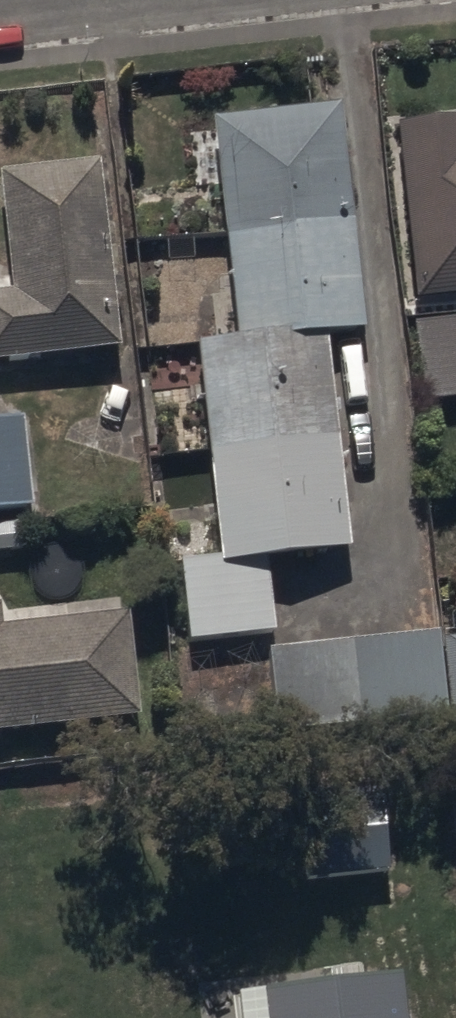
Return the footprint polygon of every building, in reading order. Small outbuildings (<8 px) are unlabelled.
[(334,112),(207,124),(229,347),(356,335),(334,112)] [(388,129),(405,306),(455,301),(455,155),(453,123),(388,129)] [(0,176),(0,291),(0,294),(0,363),(112,352),(94,167),(0,176)] [(317,343),(193,355),(214,570),(338,558),(317,343)] [(0,426),(0,517),(21,515),(12,425),(0,426)] [(134,720),(125,625),(0,637),(0,733),(134,720)] [(447,711),(437,630),(268,647),(278,732),(447,711)] [(443,638),(453,731),(455,730),(455,637),(443,638)] [(401,972),(262,987),(266,1017),(406,1017),(401,972)]
